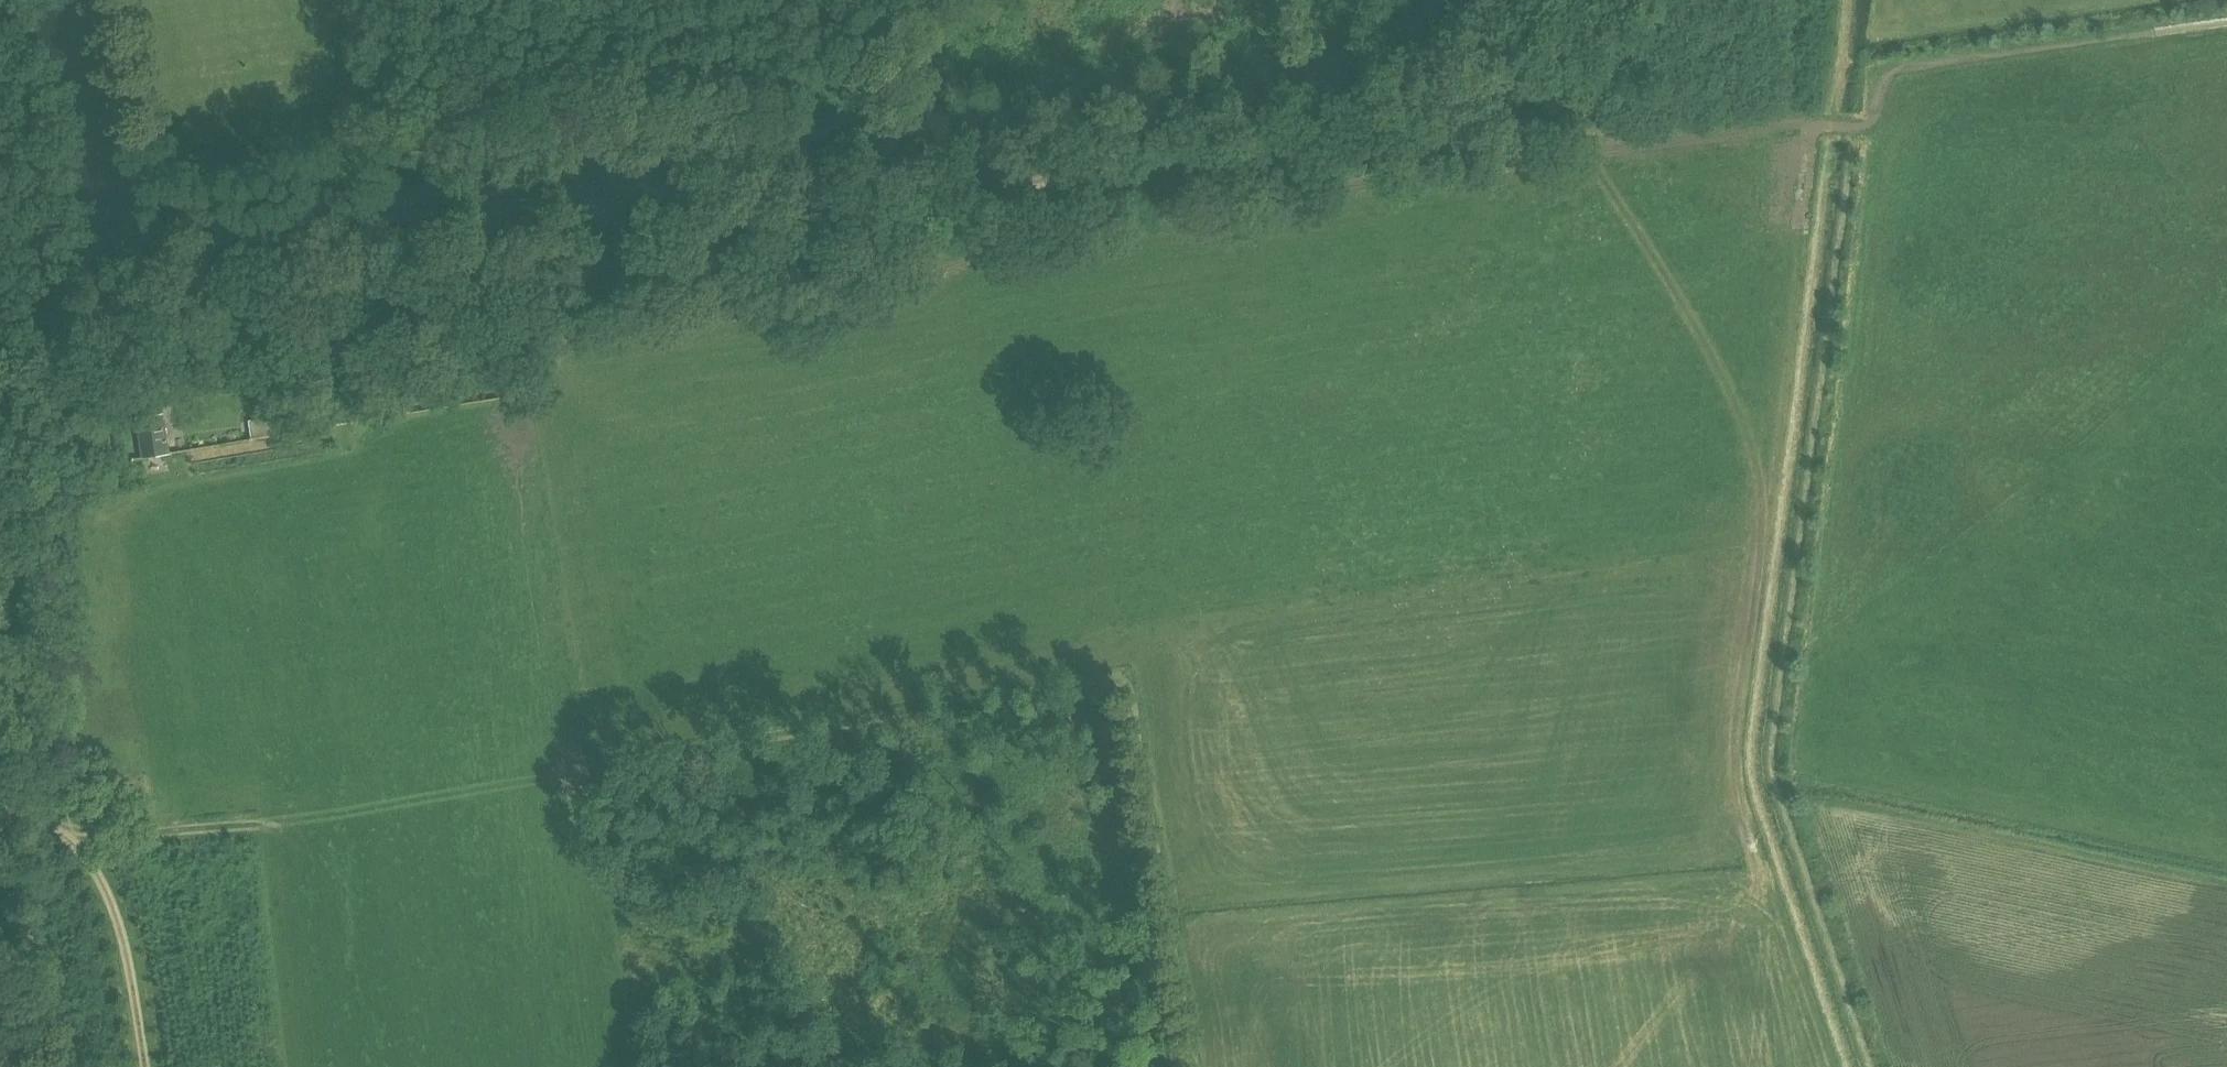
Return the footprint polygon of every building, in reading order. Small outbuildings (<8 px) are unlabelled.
[(356,372),(357,378),(365,376),(364,370),(356,372)] [(248,421),(251,439),(310,430),(307,411),(248,421)] [(137,419),(143,457),(169,453),(163,415),(137,419)] [(160,476),(183,473),(182,460),(158,463),(160,476)]
